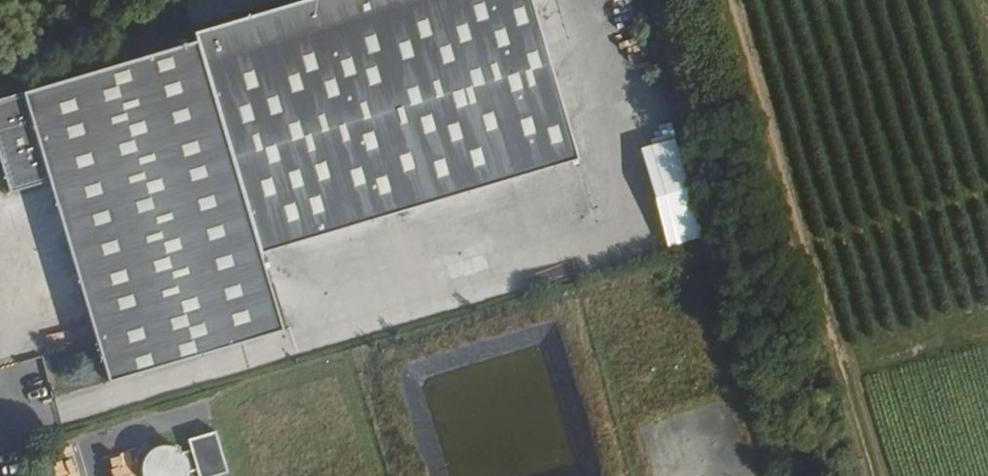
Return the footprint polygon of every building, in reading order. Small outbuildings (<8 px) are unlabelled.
[(289,269),(275,224),(595,129),(556,0),(219,0),(211,2),(213,10),(0,75),(26,163),(65,151),(119,331),(126,354),(299,301),(289,269)] [(678,138),(643,148),(670,246),(705,237),(678,138)] [(207,452),(196,414),(168,422),(171,433),(162,436),(160,432),(152,426),(145,424),(137,424),(129,428),(123,433),(120,440),(119,449),(120,456),(123,461),(128,468),(138,472),(147,472),(156,468),(163,460),(166,452),(176,450),(178,460),(207,452)]
